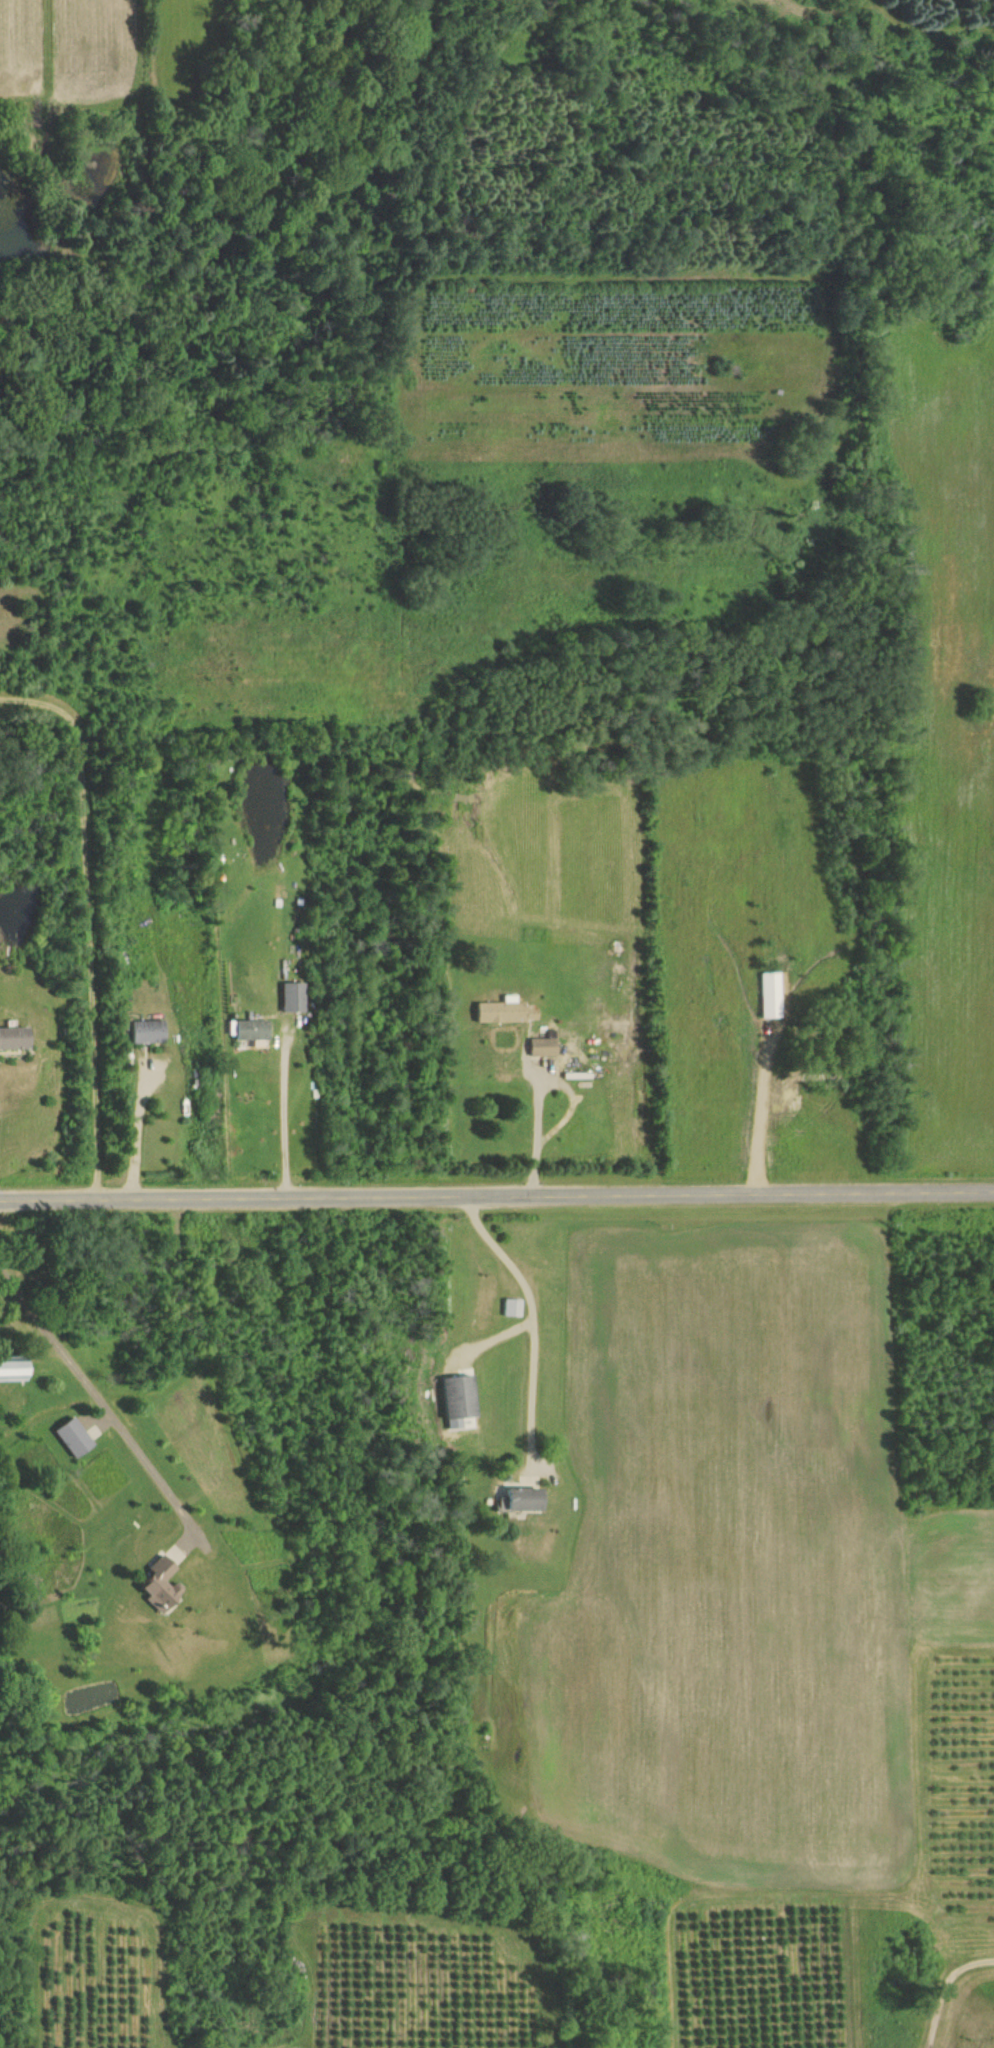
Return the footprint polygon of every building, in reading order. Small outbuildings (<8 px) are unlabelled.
[(780,972),(761,973),(761,1018),(781,1017),(780,972)] [(281,983),(282,1012),(304,1012),(304,982),(281,983)] [(477,1022),(537,1021),(537,1004),(515,1004),(514,995),(503,995),(503,1002),(476,1003),(477,1022)] [(235,1019),(234,1039),(267,1040),(267,1020),(235,1019)] [(163,1042),(163,1020),(130,1021),(130,1043),(163,1042)] [(29,1048),(29,1027),(0,1028),(0,1048),(29,1048)] [(557,1037),(529,1038),(530,1056),(557,1056),(557,1037)] [(521,1299),(504,1299),(503,1316),(521,1316),(521,1299)] [(29,1360),(0,1361),(0,1380),(29,1379),(29,1360)] [(439,1374),(468,1368),(477,1413),(447,1419),(439,1374)] [(70,1412),(52,1426),(75,1455),(93,1441),(70,1412)] [(499,1482),(540,1484),(539,1508),(498,1506),(499,1482)] [(159,1550),(133,1576),(166,1610),(180,1596),(163,1578),(175,1566),(159,1550)]
